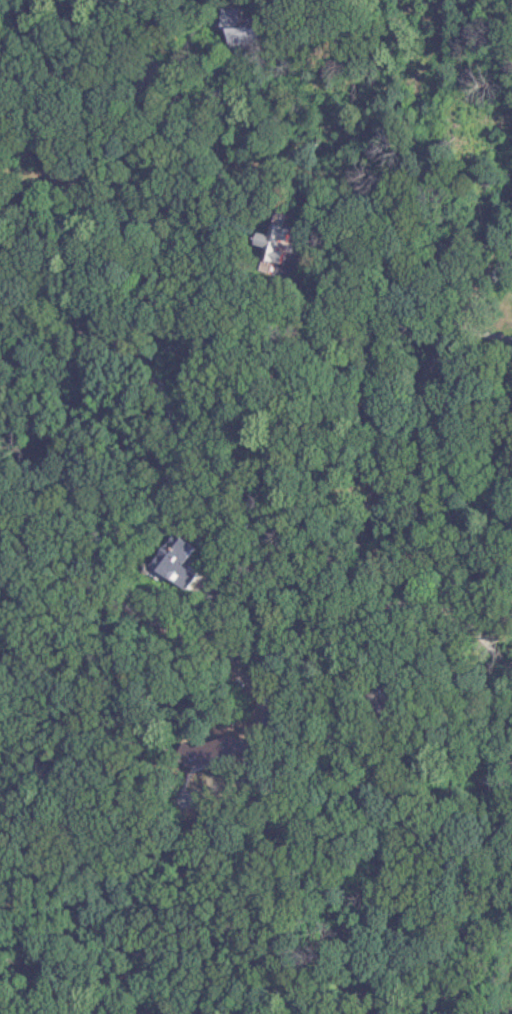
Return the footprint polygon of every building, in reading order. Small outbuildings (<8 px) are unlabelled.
[(262,260),(283,264),(290,228),(267,224),(264,235),(251,232),(249,243),(265,246),(262,260)] [(194,547),(166,534),(149,573),(186,589),(193,572),(184,568),(194,547)]
